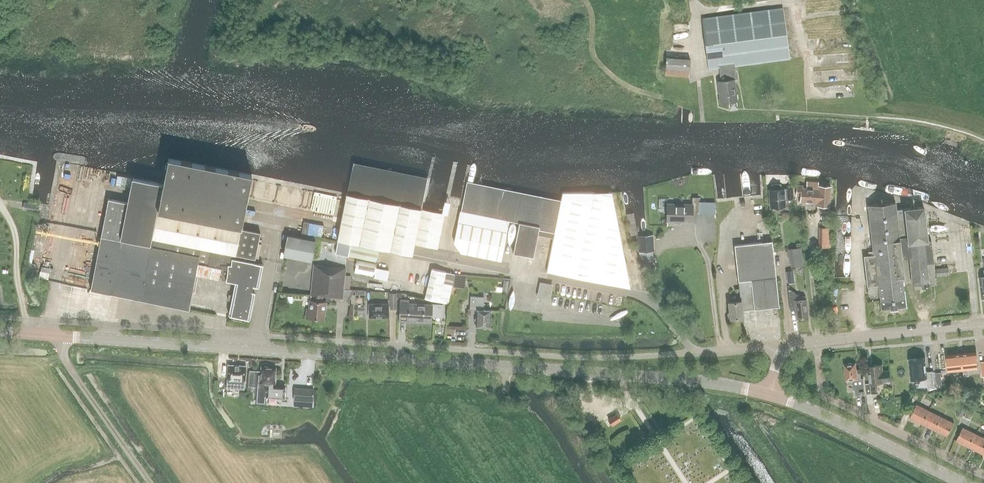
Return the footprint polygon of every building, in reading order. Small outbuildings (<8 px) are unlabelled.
[(736,79),(734,66),(789,59),(782,8),(702,18),(709,69),(719,68),(720,81),(718,81),(721,103),(736,101),(734,80),(736,79)] [(689,77),(690,52),(666,50),(665,75),(689,77)] [(108,199),(90,290),(188,309),(191,292),(194,293),(198,274),(217,278),(220,279),(235,283),(228,315),(248,320),(255,287),(257,287),(262,265),(257,264),(261,245),(258,244),(260,233),(241,229),(252,175),(168,158),(163,184),(132,178),(127,203),(108,199)] [(353,162),(347,194),(421,208),(427,177),(353,162)] [(461,209),(461,211),(509,221),(519,223),(513,253),(533,257),(538,235),(553,238),(546,272),(631,289),(612,192),(591,193),(561,193),(559,201),(470,183),(467,182),(467,183),(461,209)] [(782,189),(781,184),(771,184),(772,189),(769,190),(771,208),(779,207),(779,206),(784,206),(784,199),(793,198),(792,188),(782,189)] [(818,185),(809,185),(809,188),(803,188),(803,185),(796,185),(796,195),(800,195),(799,201),(817,202),(817,206),(829,206),(830,186),(818,185)] [(337,240),(335,253),(347,256),(349,243),(349,242),(400,253),(414,243),(421,208),(347,194),(346,194),(337,240)] [(698,214),(699,197),(692,197),(692,205),(667,204),(667,221),(692,222),(692,213),(698,214)] [(23,209),(39,212),(40,205),(24,202),(23,209)] [(868,256),(864,256),(867,283),(867,285),(868,292),(874,291),(874,288),(879,288),(881,308),(890,307),(890,308),(896,308),(896,307),(905,306),(902,279),(904,279),(904,278),(901,258),(909,257),(912,284),(923,282),(924,288),(929,287),(929,285),(928,282),(929,282),(928,276),(934,275),(933,263),(932,248),(931,240),(927,241),(923,206),(896,209),(895,202),(868,205),(873,251),(868,252),(868,256)] [(421,208),(414,243),(438,248),(445,213),(442,212),(424,209),(421,208)] [(458,222),(454,242),(461,253),(501,261),(507,232),(509,221),(461,211),(460,211),(458,222)] [(256,224),(257,216),(244,215),(243,223),(256,224)] [(820,243),(829,243),(829,223),(819,223),(820,243)] [(284,256),(311,261),(314,241),(287,235),(284,256)] [(650,235),(638,236),(639,252),(651,251),(650,235)] [(779,307),(775,277),(776,277),(772,241),(734,245),(738,281),(741,301),(736,301),(736,297),(731,298),(732,302),(728,302),(730,319),(743,318),(742,310),(754,308),(754,309),(779,307)] [(349,243),(347,256),(377,262),(379,250),(349,243)] [(803,266),(801,247),(787,249),(789,261),(790,261),(791,267),(803,266)] [(375,268),(376,263),(357,259),(354,273),(373,277),(375,268)] [(26,275),(32,277),(35,263),(29,262),(26,275)] [(343,289),(345,275),(345,268),(314,265),(311,295),(313,296),(312,301),(311,301),(310,306),(307,305),(306,316),(309,317),(309,318),(323,320),(325,302),(322,302),(323,297),(334,298),(334,297),(342,298),(348,302),(354,290),(349,290),(343,289)] [(948,267),(936,268),(936,276),(949,275),(948,267)] [(375,268),(373,277),(387,279),(388,270),(375,268)] [(431,269),(425,299),(448,304),(452,285),(443,283),(445,272),(431,269)] [(647,279),(647,275),(645,269),(640,271),(644,290),(649,289),(647,279)] [(787,283),(795,282),(793,270),(786,271),(787,283)] [(464,287),(466,277),(455,275),(453,285),(464,287)] [(540,283),(538,295),(549,297),(552,285),(540,283)] [(489,327),(490,311),(483,310),(484,297),(471,297),(470,310),(477,310),(476,327),(489,327)] [(400,299),(399,320),(431,322),(431,316),(442,317),(443,304),(432,303),(432,305),(408,304),(409,300),(400,299)] [(369,303),(369,317),(389,317),(388,303),(369,303)] [(976,352),(962,354),(963,370),(964,376),(969,375),(968,369),(978,368),(977,358),(976,352)] [(962,354),(947,355),(949,371),(963,370),(962,354)] [(925,358),(909,359),(911,379),(926,378),(927,387),(935,387),(933,371),(926,372),(925,358)] [(854,363),(844,364),(846,380),(852,380),(853,390),(855,389),(856,395),(865,394),(863,378),(861,378),(860,369),(855,370),(854,363)] [(882,371),(881,364),(868,366),(870,383),(866,384),(867,394),(878,393),(877,383),(883,382),(883,381),(889,381),(888,371),(882,371)] [(228,365),(226,388),(244,389),(246,366),(228,365)] [(250,370),(250,371),(250,376),(257,376),(256,386),(255,404),(266,405),(266,397),(284,398),(285,386),(284,386),(278,385),(273,385),(273,383),(274,383),(275,368),(262,367),(262,371),(250,370)] [(313,402),(314,388),(294,387),(293,401),(313,402)] [(963,394),(958,392),(954,400),(960,402),(963,394)] [(922,423),(929,410),(917,404),(910,418),(922,423)] [(966,408),(961,406),(957,414),(962,417),(966,408)] [(973,412),(968,409),(965,416),(970,418),(973,412)] [(935,430),(942,417),(929,410),(922,423),(935,430)] [(612,425),(620,419),(617,414),(608,420),(612,425)] [(942,417),(935,430),(947,436),(954,423),(942,417)] [(969,447),(976,434),(963,427),(956,441),(969,447)] [(983,448),(983,438),(976,434),(969,447),(981,453),(983,448)]
